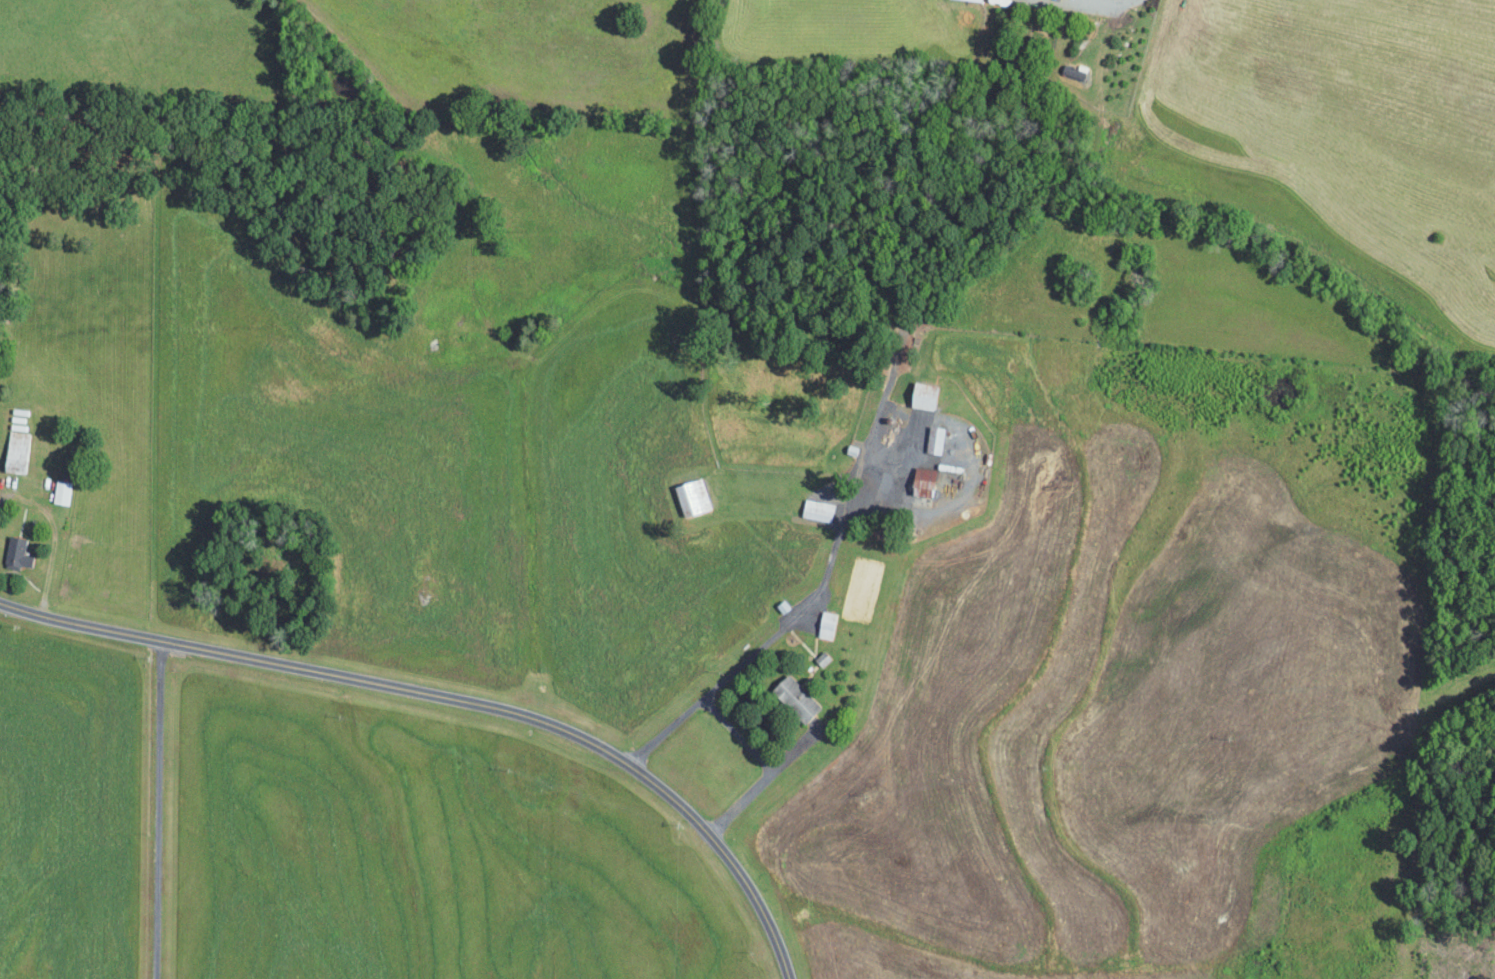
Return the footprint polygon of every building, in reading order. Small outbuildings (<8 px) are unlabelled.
[(936,384),(910,383),(909,408),(935,409),(936,384)] [(924,453),(939,455),(943,428),(927,426),(924,453)] [(29,434),(8,431),(2,471),(23,474),(29,434)] [(914,496),(930,498),(934,470),(913,467),(910,487),(915,488),(914,496)] [(709,508),(699,478),(672,487),(682,517),(709,508)] [(68,505),(70,482),(54,481),(52,503),(68,505)] [(830,523),(833,504),(803,498),(800,517),(830,523)] [(22,554),(25,540),(8,536),(2,563),(29,569),(32,556),(22,554)] [(836,614),(821,611),(815,636),(830,640),(836,614)] [(768,692),(803,724),(819,706),(784,674),(768,692)]
